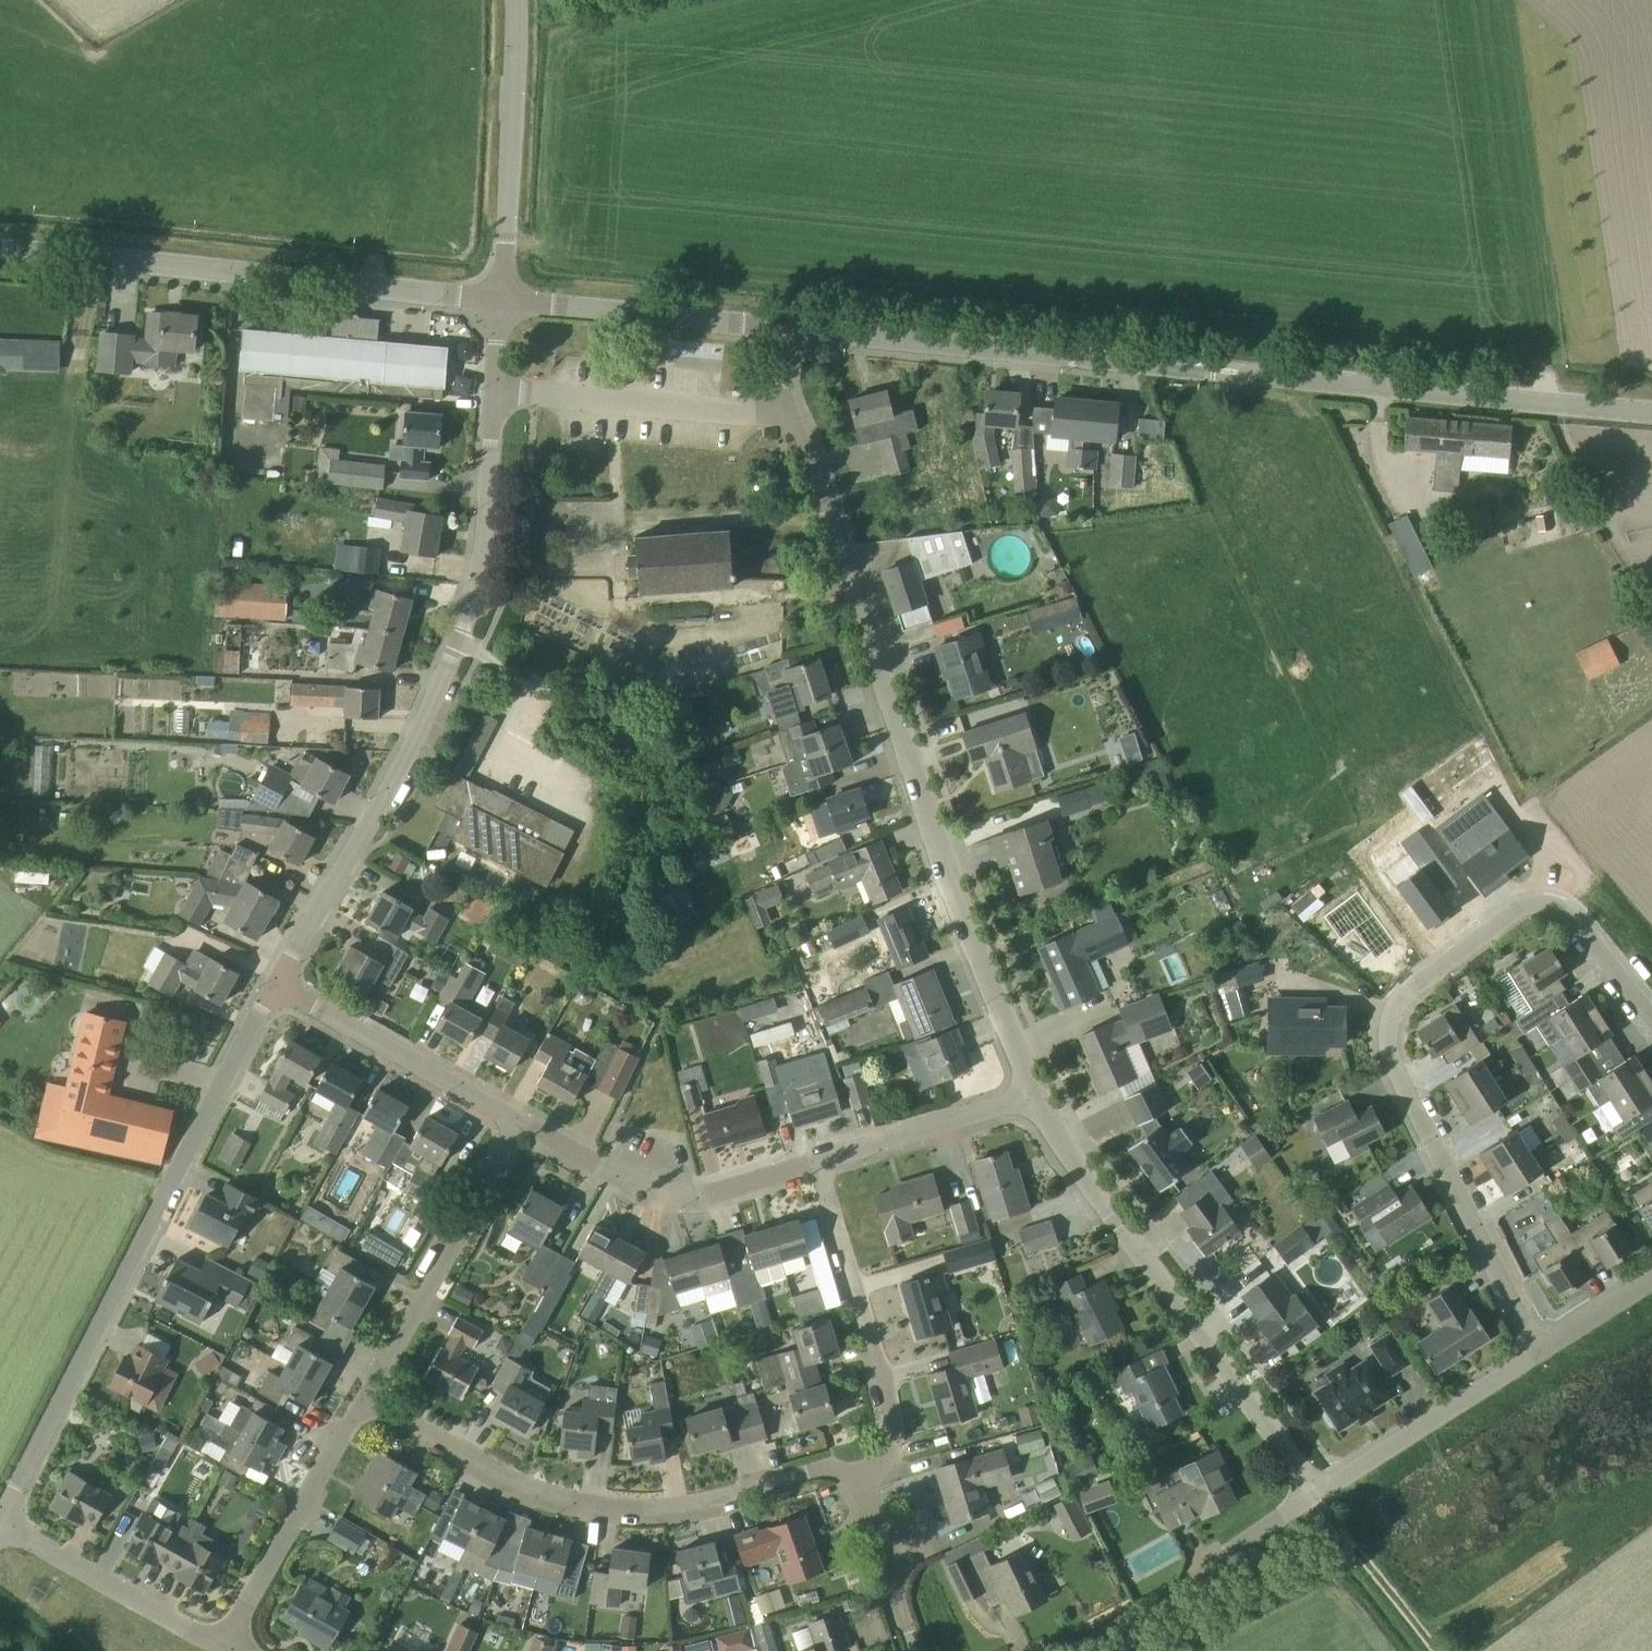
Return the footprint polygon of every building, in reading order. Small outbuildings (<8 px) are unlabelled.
[(199,341),(200,326),(196,326),(197,317),(150,313),(148,341),(133,340),(133,335),(103,333),(99,369),(130,372),(131,359),(146,360),(146,362),(175,365),(177,348),(192,349),(192,350),(194,350),(194,340),(199,341)] [(380,320),(381,319),(332,315),(332,316),(333,316),(331,338),(244,330),(242,352),(241,365),(243,366),(242,380),(238,416),(273,420),(287,421),(290,385),(352,392),(352,389),(429,397),(430,385),(444,386),(447,348),(377,342),(379,320),(380,320)] [(53,344),(0,342),(0,363),(52,366),(53,344)] [(891,474),(910,469),(905,448),(910,446),(906,432),(911,430),(907,413),(895,417),(888,390),(848,400),(859,442),(882,436),(891,474)] [(1015,423),(1019,395),(987,392),(985,415),(980,415),(978,435),(974,435),(981,466),(997,462),(991,437),(993,421),(1015,423)] [(1078,466),(1084,403),(1074,403),(1074,400),(1056,398),(1055,408),(1052,433),(1067,434),(1065,465),(1078,466)] [(1115,439),(1118,404),(1099,402),(1099,405),(1084,403),(1078,466),(1091,467),(1092,451),(1087,451),(1088,436),(1115,439)] [(1034,432),(1047,433),(1052,433),(1055,408),(1032,405),(1034,432)] [(439,447),(442,414),(406,411),(403,442),(401,472),(401,475),(428,479),(430,462),(423,462),(424,446),(439,447)] [(1138,417),(1136,434),(1163,436),(1165,419),(1138,417)] [(1509,457),(1512,426),(1406,417),(1404,448),(1434,450),(1435,474),(1459,476),(1461,453),(1509,457)] [(1014,491),(1034,490),(1031,448),(1011,450),(1014,491)] [(1132,487),(1135,454),(1110,452),(1107,484),(1132,487)] [(329,458),(327,482),(382,487),(384,462),(329,458)] [(1056,513),(1055,497),(1039,498),(1041,515),(1056,513)] [(436,556),(443,515),(415,513),(416,506),(379,501),(377,519),(407,522),(403,552),(436,556)] [(1493,530),(1489,504),(1465,508),(1468,534),(1493,530)] [(883,571),(903,631),(930,622),(917,581),(925,579),(973,563),(962,530),(957,531),(905,537),(913,562),(883,571)] [(730,543),(729,531),(637,538),(634,535),(632,538),(635,540),(636,556),(627,556),(629,576),(638,575),(639,591),(637,594),(639,596),(641,593),(733,586),(733,578),(736,578),(733,543),(730,543)] [(376,573),(377,545),(352,543),(350,572),(376,573)] [(1424,551),(1406,560),(1414,576),(1433,566),(1424,551)] [(288,584),(235,580),(217,579),(214,615),(286,619),(288,584)] [(402,634),(411,599),(376,589),(372,604),(377,606),(372,625),(402,634)] [(1077,600),(1027,615),(1030,624),(1080,609),(1077,600)] [(241,636),(242,623),(224,622),(223,648),(222,672),(240,672),(241,636)] [(402,634),(372,625),(372,627),(355,626),(352,642),(328,641),(326,672),(354,673),(358,660),(392,671),(402,634)] [(980,633),(956,641),(935,647),(942,667),(946,666),(956,697),(992,686),(982,655),(986,654),(980,633)] [(1588,680),(1620,665),(1608,637),(1575,651),(1588,680)] [(805,703),(830,695),(818,659),(794,667),(791,659),(765,668),(780,716),(806,708),(805,703)] [(377,718),(379,688),(292,681),(291,704),(347,706),(347,716),(377,718)] [(496,713),(503,699),(493,694),(486,708),(496,713)] [(268,742),(270,712),(231,709),(230,720),(230,735),(230,740),(268,742)] [(484,712),(478,724),(492,731),(498,720),(484,712)] [(1026,713),(963,732),(972,760),(984,756),(995,791),(1029,780),(1021,754),(1036,747),(1044,745),(1041,734),(1033,737),(1026,713)] [(787,760),(845,740),(839,722),(818,729),(815,720),(777,732),(787,760)] [(483,749),(484,747),(470,740),(463,753),(477,760),(483,749)] [(791,794),(809,789),(833,781),(830,771),(852,763),(845,740),(787,760),(787,761),(781,763),(791,794)] [(1139,749),(1124,753),(1127,763),(1142,759),(1139,749)] [(348,774),(316,760),(303,788),(334,802),(348,774)] [(218,797),(218,807),(220,807),(244,808),(247,808),(275,809),(289,782),(286,780),(285,782),(266,772),(261,781),(258,787),(253,798),(250,802),(248,799),(218,797)] [(558,823),(512,800),(506,812),(496,807),(501,799),(491,794),(487,802),(477,797),(481,790),(482,791),(484,788),(453,772),(435,807),(445,812),(437,829),(546,884),(563,852),(574,831),(558,823)] [(1085,788),(1086,790),(1059,798),(1063,813),(1090,806),(1090,803),(1098,801),(1094,786),(1085,788)] [(820,839),(856,826),(854,819),(869,815),(860,789),(815,807),(818,815),(813,816),(820,839)] [(1465,809),(1438,829),(1473,875),(1490,862),(1500,874),(1525,855),(1507,831),(1506,831),(1495,817),(1480,828),(1465,809)] [(75,813),(61,812),(60,825),(74,826),(75,813)] [(314,836),(287,823),(279,819),(244,814),(241,830),(279,835),(272,849),(299,864),(314,836)] [(1057,883),(1044,843),(1051,841),(1045,822),(992,838),(1001,865),(1012,862),(1022,893),(1057,883)] [(1419,867),(1396,885),(1427,927),(1433,923),(1436,926),(1449,916),(1447,913),(1452,909),(1436,887),(1452,876),(1417,829),(1400,842),(1419,867)] [(841,837),(793,859),(798,869),(810,864),(811,866),(847,849),(841,837)] [(839,886),(863,876),(873,902),(900,891),(880,841),(853,852),(828,863),(829,865),(805,875),(811,890),(813,889),(816,896),(839,886)] [(234,843),(232,849),(230,853),(232,854),(230,857),(253,868),(259,852),(234,843)] [(230,853),(221,850),(218,849),(205,878),(220,880),(230,857),(232,854),(230,853)] [(401,873),(402,871),(408,860),(409,859),(394,851),(394,853),(388,864),(387,865),(401,873)] [(198,875),(180,914),(199,923),(209,903),(231,909),(227,921),(257,938),(279,899),(247,883),(253,868),(230,857),(220,880),(205,878),(198,875)] [(776,883),(758,890),(764,906),(783,899),(776,883)] [(423,919),(407,910),(410,906),(383,892),(367,920),(394,935),(401,923),(434,942),(448,918),(429,908),(423,919)] [(1358,892),(1325,917),(1341,939),(1334,944),(1358,965),(1373,954),(1377,959),(1397,944),(1358,892)] [(488,927),(500,907),(491,902),(479,922),(488,927)] [(898,966),(927,956),(907,907),(880,919),(898,966)] [(846,941),(870,930),(862,915),(839,926),(846,941)] [(1130,944),(1117,915),(1071,935),(1070,934),(1039,947),(1058,988),(1054,990),(1062,1008),(1097,994),(1083,963),(1113,951),(1130,944)] [(812,937),(805,923),(790,931),(797,944),(812,937)] [(489,947),(489,948),(502,955),(511,939),(498,932),(497,933),(489,947)] [(408,952),(378,936),(368,955),(352,947),(338,972),(368,989),(375,977),(390,985),(408,952)] [(818,1005),(822,1003),(818,994),(798,945),(786,950),(809,1008),(813,1007),(818,1005)] [(1566,972),(1549,947),(1535,956),(1533,954),(1507,970),(1532,1009),(1552,996),(1567,987),(1559,976),(1566,972)] [(213,961),(191,950),(185,961),(169,952),(150,986),(174,999),(183,983),(221,1003),(238,973),(213,961)] [(1258,960),(1232,969),(1218,974),(1233,1018),(1251,1013),(1243,986),(1264,978),(1258,960)] [(467,1001),(472,991),(482,972),(464,962),(456,977),(450,973),(439,991),(436,997),(448,1003),(436,1027),(467,1044),(486,1012),(467,1001)] [(888,970),(862,980),(865,986),(872,1005),(873,1005),(874,1006),(889,1001),(897,998),(897,997),(899,997),(894,985),(888,970)] [(897,997),(897,998),(905,1018),(896,1021),(904,1041),(954,1021),(933,970),(894,985),(899,997),(897,997)] [(822,1003),(818,1005),(825,1024),(847,1015),(872,1005),(865,986),(822,1003)] [(1113,1022),(1080,1036),(1097,1073),(1092,1075),(1099,1092),(1119,1084),(1150,1070),(1135,1033),(1168,1019),(1157,993),(1120,1009),(1124,1018),(1113,1022)] [(1549,1017),(1562,1037),(1598,1013),(1585,993),(1560,1008),(1552,996),(1532,1009),(1515,1020),(1524,1033),(1549,1017)] [(389,1004),(373,995),(366,1008),(382,1016),(389,1004)] [(486,1055),(511,1069),(527,1040),(504,1027),(509,1016),(508,1016),(516,1001),(503,995),(502,998),(496,1009),(484,1032),(494,1037),(486,1055)] [(1342,1044),(1343,1007),(1321,1007),(1321,995),(1266,995),(1266,1054),(1321,1054),(1321,1044),(1342,1044)] [(752,1003),(741,1007),(745,1021),(757,1017),(752,1003)] [(1480,1042),(1455,1003),(1429,1020),(1431,1023),(1416,1032),(1432,1057),(1459,1041),(1465,1052),(1480,1042)] [(58,1139),(160,1162),(172,1111),(106,1096),(124,1021),(86,1012),(70,1086),(58,1139)] [(695,1040),(741,1029),(737,1013),(691,1024),(695,1040)] [(1587,1050),(1612,1034),(1598,1013),(1562,1037),(1574,1057),(1551,1071),(1559,1084),(1594,1062),(1587,1050)] [(1515,1020),(1508,1024),(1517,1038),(1524,1033),(1515,1020)] [(920,1089),(936,1082),(969,1068),(959,1044),(963,1042),(957,1029),(927,1041),(925,1035),(902,1044),(905,1053),(920,1089)] [(572,1103),(588,1074),(597,1059),(576,1047),(574,1051),(570,1049),(572,1045),(548,1031),(534,1057),(547,1064),(537,1083),(572,1103)] [(639,1057),(636,1055),(640,1047),(624,1039),(620,1047),(599,1089),(618,1098),(639,1057)] [(306,1084),(321,1057),(291,1040),(276,1066),(278,1067),(260,1098),(262,1099),(284,1112),(295,1093),(284,1086),(290,1075),(306,1084)] [(781,1079),(785,1092),(794,1125),(841,1111),(831,1079),(808,1086),(800,1058),(794,1060),(778,1065),(775,1055),(758,1060),(765,1084),(781,1079)] [(1598,1079),(1610,1099),(1647,1076),(1634,1055),(1602,1075),(1594,1062),(1559,1084),(1568,1098),(1598,1079)] [(1457,1103),(1494,1080),(1481,1059),(1444,1082),(1457,1103)] [(1200,1062),(1186,1071),(1198,1088),(1211,1078),(1200,1062)] [(335,1151),(359,1110),(348,1104),(362,1080),(332,1063),(318,1087),(338,1098),(315,1139),(335,1151)] [(1150,1070),(1137,1076),(1119,1084),(1124,1098),(1155,1081),(1150,1070)] [(854,1108),(870,1103),(861,1072),(845,1077),(854,1108)] [(1642,1125),(1634,1113),(1651,1102),(1651,1083),(1647,1076),(1610,1099),(1623,1120),(1612,1127),(1620,1139),(1642,1125)] [(691,1107),(702,1103),(699,1092),(695,1080),(683,1083),(691,1107)] [(1470,1124),(1507,1101),(1494,1080),(1457,1103),(1470,1124)] [(1148,1174),(1160,1190),(1192,1166),(1180,1151),(1192,1143),(1179,1125),(1166,1133),(1160,1124),(1155,1116),(1168,1109),(1155,1081),(1124,1098),(1138,1125),(1141,1123),(1147,1134),(1128,1148),(1141,1164),(1140,1165),(1147,1175),(1148,1174)] [(389,1167),(405,1137),(394,1131),(408,1105),(378,1089),(364,1116),(378,1123),(363,1154),(389,1167)] [(742,1141),(765,1134),(755,1093),(740,1097),(742,1103),(705,1113),(714,1145),(741,1137),(742,1141)] [(1348,1116),(1342,1104),(1348,1101),(1347,1100),(1314,1117),(1328,1144),(1342,1137),(1352,1156),(1368,1148),(1365,1143),(1384,1133),(1370,1105),(1348,1116)] [(432,1206),(433,1205),(445,1184),(433,1177),(457,1133),(427,1116),(411,1147),(424,1154),(405,1193),(432,1206)] [(1569,1125),(1559,1131),(1565,1142),(1576,1135),(1569,1125)] [(1492,1174),(1529,1151),(1516,1130),(1479,1153),(1492,1174)] [(239,1134),(227,1157),(233,1161),(240,1165),(253,1141),(245,1138),(239,1134)] [(1257,1168),(1272,1158),(1255,1134),(1240,1144),(1257,1168)] [(1015,1180),(1007,1151),(976,1160),(993,1219),(1029,1208),(1020,1179),(1015,1180)] [(1506,1195),(1542,1171),(1529,1151),(1492,1174),(1506,1195)] [(909,1237),(905,1220),(943,1208),(932,1173),(902,1183),(904,1187),(875,1196),(885,1228),(886,1228),(890,1243),(909,1237)] [(1630,1195),(1651,1229),(1651,1181),(1630,1195)] [(259,1200),(228,1182),(219,1200),(207,1193),(191,1226),(228,1244),(241,1221),(247,1224),(259,1200)] [(1220,1184),(1182,1212),(1193,1227),(1189,1230),(1207,1253),(1215,1247),(1217,1249),(1231,1238),(1230,1236),(1239,1230),(1220,1206),(1221,1206),(1231,1199),(1220,1184)] [(1395,1196),(1387,1184),(1353,1206),(1368,1230),(1377,1224),(1389,1242),(1430,1216),(1411,1186),(1395,1196)] [(543,1244),(563,1206),(532,1189),(523,1204),(522,1204),(507,1232),(537,1248),(529,1263),(528,1263),(521,1278),(543,1289),(548,1278),(561,1253),(547,1246),(543,1244)] [(959,1235),(979,1229),(970,1198),(949,1204),(959,1235)] [(1498,1215),(1506,1231),(1539,1215),(1532,1199),(1498,1215)] [(1632,1251),(1606,1210),(1570,1233),(1579,1247),(1580,1246),(1590,1240),(1607,1266),(1632,1251)] [(1324,1234),(1338,1224),(1329,1211),(1315,1222),(1324,1234)] [(1579,1247),(1570,1233),(1558,1212),(1543,1222),(1556,1242),(1532,1257),(1549,1283),(1551,1281),(1560,1296),(1586,1280),(1575,1263),(1587,1256),(1580,1246),(1579,1247)] [(786,1276),(787,1276),(786,1272),(802,1268),(798,1254),(809,1252),(799,1219),(772,1226),(786,1276)] [(1026,1252),(1036,1249),(1057,1242),(1050,1220),(1019,1230),(1026,1252)] [(341,1223),(333,1237),(343,1242),(351,1229),(341,1223)] [(594,1291),(623,1239),(595,1224),(579,1255),(602,1268),(590,1289),(594,1291)] [(1316,1243),(1315,1241),(1301,1225),(1300,1224),(1273,1245),(1288,1264),(1316,1243)] [(753,1300),(762,1298),(759,1283),(786,1276),(772,1226),(744,1235),(748,1250),(739,1253),(753,1300)] [(979,1229),(959,1235),(961,1242),(981,1236),(979,1229)] [(369,1231),(360,1247),(374,1254),(382,1239),(369,1231)] [(950,1270),(995,1257),(989,1237),(944,1251),(950,1270)] [(628,1283),(645,1251),(623,1239),(594,1291),(604,1297),(616,1276),(628,1283)] [(724,1257),(719,1242),(695,1249),(706,1293),(732,1286),(737,1305),(753,1300),(739,1253),(724,1257)] [(364,1305),(375,1285),(358,1275),(364,1263),(339,1249),(328,1269),(337,1274),(330,1286),(364,1305)] [(706,1293),(695,1249),(665,1258),(674,1291),(701,1283),(704,1294),(706,1293)] [(823,1250),(810,1254),(816,1274),(829,1270),(823,1250)] [(561,1253),(548,1278),(563,1285),(575,1260),(561,1253)] [(256,1255),(248,1273),(261,1279),(270,1262),(256,1255)] [(198,1268),(177,1258),(168,1276),(166,1276),(155,1298),(198,1320),(215,1292),(236,1302),(249,1308),(261,1285),(250,1279),(206,1258),(198,1268)] [(917,1337),(946,1327),(935,1290),(943,1288),(939,1272),(902,1284),(917,1337)] [(1303,1289),(1296,1294),(1295,1292),(1291,1294),(1275,1272),(1260,1282),(1243,1295),(1269,1331),(1266,1334),(1279,1351),(1318,1323),(1317,1321),(1323,1317),(1303,1289)] [(1086,1288),(1079,1274),(1052,1285),(1061,1303),(1068,1300),(1091,1343),(1123,1328),(1110,1302),(1114,1300),(1104,1279),(1086,1288)] [(650,1311),(654,1283),(637,1281),(633,1309),(650,1311)] [(457,1283),(451,1296),(468,1304),(475,1292),(457,1283)] [(662,1308),(665,1285),(654,1283),(650,1311),(661,1313),(662,1308)] [(665,1285),(661,1313),(678,1307),(674,1291),(672,1283),(665,1285)] [(1468,1310),(1452,1284),(1426,1300),(1443,1326),(1416,1343),(1435,1372),(1456,1359),(1454,1357),(1468,1349),(1469,1350),(1490,1337),(1471,1308),(1468,1310)] [(351,1327),(364,1305),(330,1286),(322,1301),(313,1295),(302,1315),(327,1328),(335,1318),(351,1327)] [(820,1288),(792,1296),(798,1317),(825,1309),(822,1296),(820,1288)] [(587,1305),(581,1315),(594,1322),(600,1312),(587,1305)] [(474,1346),(482,1330),(458,1316),(448,1333),(452,1335),(445,1348),(441,1346),(424,1377),(461,1398),(475,1368),(458,1359),(467,1342),(474,1346)] [(715,1333),(710,1319),(690,1326),(695,1340),(715,1333)] [(801,1349),(781,1355),(758,1361),(766,1388),(788,1382),(817,1373),(813,1360),(838,1353),(829,1320),(795,1330),(801,1349)] [(321,1382),(332,1361),(314,1351),(321,1339),(297,1326),(287,1345),(294,1349),(286,1362),(321,1382)] [(1390,1375),(1408,1363),(1389,1334),(1371,1345),(1390,1375)] [(646,1337),(641,1351),(657,1357),(661,1343),(646,1337)] [(944,1424),(974,1414),(961,1375),(984,1368),(1003,1362),(994,1337),(976,1343),(949,1350),(955,1367),(929,1373),(944,1424)] [(168,1359),(138,1344),(131,1358),(126,1355),(111,1385),(146,1403),(161,1374),(160,1373),(168,1359)] [(507,1393),(493,1415),(526,1433),(543,1403),(520,1391),(531,1372),(517,1364),(508,1359),(494,1385),(507,1393)] [(1148,1372),(1142,1359),(1115,1371),(1122,1384),(1128,1382),(1151,1427),(1183,1412),(1170,1387),(1174,1385),(1165,1364),(1148,1372)] [(1388,1397),(1365,1360),(1349,1371),(1343,1363),(1327,1373),(1332,1381),(1315,1392),(1327,1410),(1324,1414),(1330,1424),(1335,1424),(1338,1429),(1388,1397)] [(321,1382),(286,1362),(280,1373),(271,1368),(258,1392),(284,1406),(290,1394),(308,1404),(321,1382)] [(788,1382),(801,1427),(834,1417),(824,1384),(821,1385),(817,1373),(788,1382)] [(675,1433),(671,1412),(664,1379),(650,1382),(656,1409),(642,1412),(644,1422),(626,1425),(629,1444),(628,1457),(644,1458),(650,1457),(651,1462),(667,1459),(662,1436),(675,1433)] [(611,1433),(615,1405),(614,1405),(617,1387),(592,1383),(590,1402),(587,1414),(569,1412),(564,1448),(578,1449),(578,1455),(593,1457),(597,1431),(611,1433)] [(737,1396),(735,1396),(738,1405),(740,1411),(758,1406),(753,1391),(746,1393),(745,1393),(737,1396)] [(281,1411),(256,1398),(250,1409),(242,1404),(230,1425),(281,1453),(286,1444),(278,1439),(284,1427),(274,1422),(281,1411)] [(1037,1401),(1016,1407),(1021,1424),(1042,1418),(1037,1401)] [(740,1411),(738,1405),(688,1419),(697,1451),(725,1443),(727,1448),(749,1442),(740,1411)] [(758,1406),(740,1411),(749,1442),(767,1436),(758,1406)] [(217,1418),(212,1427),(221,1433),(226,1423),(218,1419),(217,1418)] [(281,1453),(230,1425),(230,1426),(226,1423),(221,1433),(222,1439),(229,1443),(226,1450),(226,1452),(222,1463),(244,1476),(251,1464),(260,1470),(266,1458),(275,1463),(281,1453)] [(1041,1428),(1029,1431),(1016,1435),(1021,1454),(1034,1450),(1046,1447),(1041,1428)] [(154,1432),(139,1436),(143,1450),(158,1446),(154,1432)] [(168,1435),(161,1446),(172,1452),(178,1441),(168,1435)] [(422,1505),(427,1495),(410,1486),(417,1472),(379,1450),(366,1473),(422,1505)] [(1203,1516),(1234,1500),(1225,1480),(1230,1478),(1217,1451),(1179,1469),(1186,1482),(1155,1496),(1170,1526),(1201,1511),(1203,1516)] [(1064,1465),(1073,1485),(1092,1476),(1099,1473),(1090,1452),(1064,1465)] [(1011,1476),(1003,1453),(977,1460),(976,1457),(937,1468),(953,1521),(990,1510),(981,1484),(1011,1476)] [(225,1469),(218,1482),(231,1490),(239,1476),(225,1469)] [(95,1523),(111,1493),(70,1471),(60,1487),(64,1489),(53,1507),(80,1522),(83,1516),(95,1523)] [(415,1517),(422,1505),(366,1473),(352,1496),(393,1519),(399,1508),(415,1517)] [(1053,1475),(1035,1484),(1044,1502),(1063,1492),(1053,1475)] [(1086,1511),(1117,1499),(1109,1479),(1095,1485),(1078,1491),(1086,1511)] [(1073,1494),(1055,1505),(1079,1541),(1096,1530),(1073,1494)] [(467,1546),(485,1508),(463,1497),(456,1514),(444,1509),(431,1537),(443,1543),(446,1536),(467,1546)] [(182,1513),(153,1498),(144,1512),(143,1512),(134,1528),(137,1530),(127,1548),(153,1563),(157,1557),(170,1565),(184,1538),(189,1528),(178,1522),(182,1513)] [(494,1581),(511,1541),(499,1535),(507,1519),(485,1508),(467,1546),(458,1564),(494,1581)] [(822,1570),(804,1516),(770,1528),(771,1529),(759,1533),(758,1528),(736,1535),(745,1562),(780,1550),(791,1581),(822,1570)] [(353,1551),(363,1533),(339,1520),(329,1537),(353,1551)] [(538,1573),(550,1533),(526,1526),(521,1545),(511,1541),(494,1581),(510,1584),(533,1590),(538,1573)] [(569,1589),(576,1561),(568,1559),(573,1540),(550,1533),(538,1573),(561,1579),(559,1587),(569,1589)] [(196,1545),(184,1538),(170,1565),(181,1571),(178,1577),(204,1591),(214,1573),(217,1575),(226,1558),(198,1542),(196,1545)] [(680,1574),(687,1599),(741,1587),(734,1560),(721,1563),(714,1541),(679,1550),(685,1573),(680,1574)] [(645,1587),(649,1552),(614,1547),(610,1573),(593,1571),(589,1601),(620,1605),(622,1584),(645,1587)] [(993,1569),(983,1549),(949,1566),(965,1599),(981,1591),(989,1608),(1006,1599),(1012,1612),(1047,1595),(1026,1553),(993,1569)] [(327,1598),(302,1585),(283,1617),(300,1627),(299,1631),(328,1648),(349,1611),(341,1607),(347,1596),(333,1588),(327,1598)] [(771,1591),(756,1596),(757,1599),(762,1611),(763,1614),(777,1609),(771,1591)] [(739,1598),(727,1602),(733,1624),(745,1620),(739,1598)] [(622,1613),(619,1637),(635,1639),(637,1615),(622,1613)] [(834,1649),(849,1644),(838,1613),(810,1622),(819,1646),(804,1650),(835,1650),(834,1649)] [(769,1620),(752,1624),(759,1650),(777,1650),(769,1620)] [(478,1634),(463,1626),(449,1650),(469,1650),(478,1634)] [(731,1631),(736,1650),(752,1646),(747,1627),(731,1631)] [(554,1644),(536,1635),(528,1650),(550,1650),(554,1644)] [(395,1640),(389,1650),(414,1650),(395,1640)] [(712,1640),(687,1646),(688,1650),(715,1650),(712,1640)] [(586,1649),(586,1650),(592,1650),(595,1650),(599,1650),(599,1649),(600,1642),(596,1642),(594,1642),(592,1642),(590,1642),(587,1642),(586,1647),(586,1649)] [(665,1643),(666,1650),(681,1650),(680,1642),(665,1643)] [(621,1646),(604,1643),(602,1650),(620,1650),(621,1646)]
